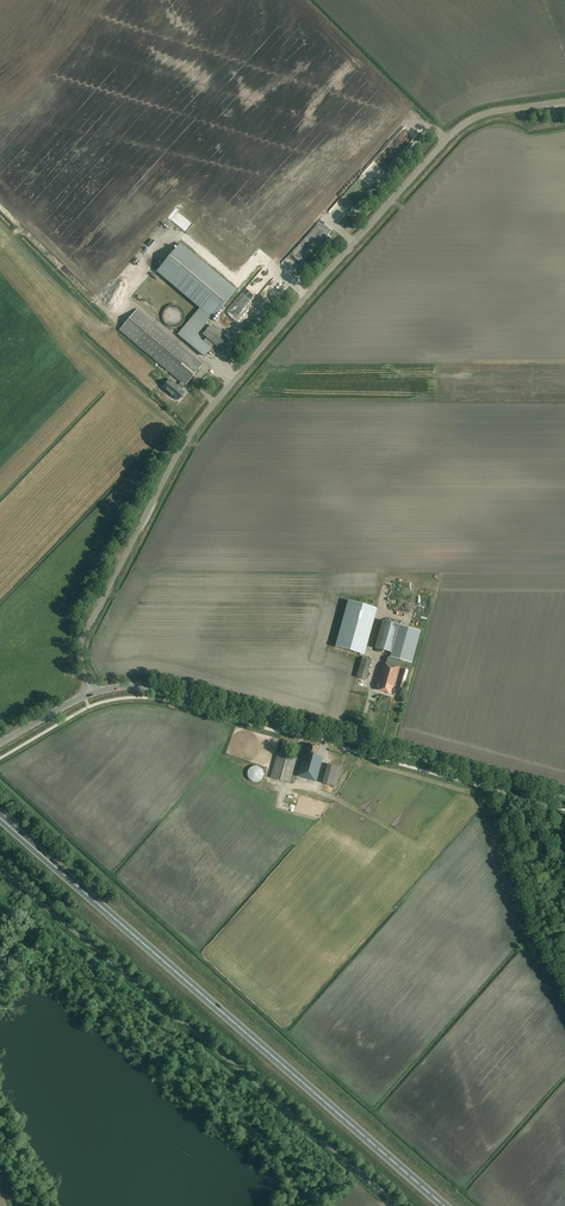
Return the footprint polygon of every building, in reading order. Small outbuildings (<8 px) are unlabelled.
[(364,184),(346,209),(351,212),(369,188),(364,184)] [(302,256),(310,262),(327,239),(320,234),(302,256)] [(284,264),(299,245),(293,240),(293,241),(288,237),(273,256),(284,264)] [(178,335),(203,356),(206,352),(207,352),(211,348),(197,336),(212,319),(213,320),(237,291),(181,244),(157,272),(200,308),(178,335)] [(262,288),(277,272),(269,265),(247,288),(249,290),(247,291),(250,294),(246,298),(249,301),(248,302),(249,303),(263,288),(262,288)] [(281,280),(270,294),(275,298),(286,284),(281,280)] [(116,305),(122,311),(129,303),(123,298),(116,305)] [(176,305),(172,305),(168,307),(165,310),(163,314),(163,318),(164,322),(166,325),(170,327),(174,328),(178,327),(182,325),(184,322),(185,318),(185,313),(183,310),(180,307),(176,305)] [(225,318),(231,323),(240,314),(234,309),(225,318)] [(180,390),(201,365),(137,311),(119,331),(180,382),(176,386),(174,385),(167,393),(172,397),(173,396),(177,400),(183,392),(180,390)] [(221,351),(229,341),(211,325),(203,335),(221,351)] [(166,383),(170,387),(176,380),(172,376),(166,383)] [(354,652),(367,606),(344,599),(331,645),(354,652)] [(391,653),(399,625),(383,621),(375,648),(391,653)] [(412,663),(421,631),(400,625),(391,657),(412,663)] [(366,681),(372,660),(363,658),(357,678),(366,681)] [(393,687),(399,668),(382,663),(374,690),(390,694),(392,687),(393,687)] [(403,690),(409,671),(403,669),(398,689),(403,690)] [(319,747),(307,744),(306,747),(305,746),(301,759),(278,753),(271,778),(290,784),(297,760),(301,761),(297,776),(316,781),(322,758),(317,756),(319,747)] [(338,785),(341,765),(331,764),(328,784),(338,785)] [(248,773),(248,774),(248,776),(248,777),(248,778),(249,779),(250,780),(251,781),(252,781),(253,782),(254,782),(255,782),(256,782),(257,782),(258,782),(260,781),(261,781),(261,780),(262,779),(263,778),(263,777),(263,776),(264,774),(263,773),(263,772),(263,771),(262,770),(261,769),(261,768),(260,767),(258,767),(257,767),(256,766),(255,766),(254,767),(253,767),(252,767),(251,768),(250,769),(249,770),(248,771),(248,772),(248,773)]
